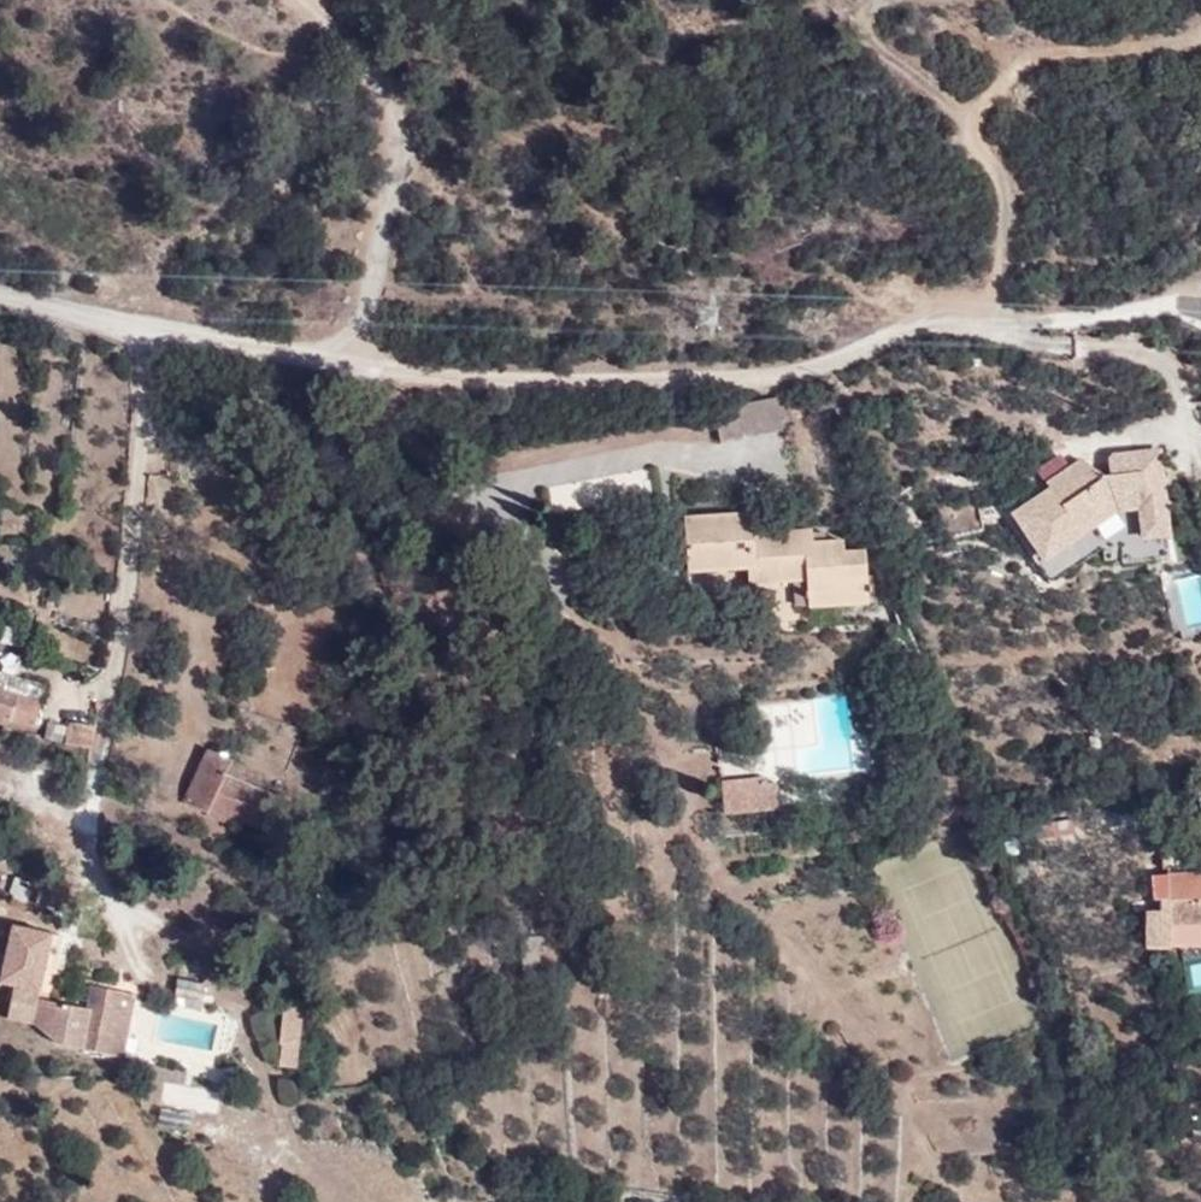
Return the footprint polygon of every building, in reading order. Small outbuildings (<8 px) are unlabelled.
[(1005,481),(1029,528),(1107,488),(1130,484),(1154,479),(1144,427),(1112,433),(1113,439),(1095,443),(1097,455),(1093,458),(1079,435),(1041,455),(1044,461),(1005,481)] [(1100,436),(1095,443),(1113,439),(1112,433),(1100,436)] [(1130,484),(1136,513),(1160,509),(1154,479),(1130,484)] [(795,555),(844,552),(840,515),(817,516),(816,505),(790,507),(789,493),(770,493),(769,495),(749,495),(749,497),(729,497),(729,482),(706,482),(706,484),(681,484),(681,487),(658,486),(658,513),(661,520),(661,542),(682,542),(682,540),(688,540),(689,539),(701,539),(702,537),(722,537),(722,549),(745,550),(745,548),(755,548),(755,546),(769,546),(790,545),(791,561),(795,561),(795,555)] [(790,571),(791,561),(790,545),(769,546),(769,571),(790,571)] [(794,571),(845,566),(844,552),(795,555),(795,561),(794,571)] [(1200,622),(1200,573),(1170,578),(1178,626),(1200,622)] [(33,728),(47,672),(0,661),(0,720),(33,728)] [(88,746),(92,726),(46,719),(42,739),(88,746)] [(8,729),(0,727),(0,765),(8,729)] [(738,758),(737,750),(701,752),(701,784),(757,782),(756,758),(738,758)] [(191,805),(188,820),(221,824),(227,785),(168,777),(160,777),(159,799),(191,805)] [(1000,844),(1007,844),(1011,844),(1010,825),(1000,825),(1000,844)] [(1200,888),(1200,863),(1199,864),(1198,838),(1153,839),(1153,865),(1145,865),(1145,877),(1131,876),(1130,914),(1155,914),(1155,911),(1191,911),(1192,888),(1200,888)] [(1192,888),(1191,911),(1191,914),(1200,914),(1200,888),(1192,888)] [(8,1007),(34,1026),(58,1030),(58,1020),(85,1020),(87,1034),(99,1037),(106,991),(93,989),(95,972),(67,967),(62,991),(12,982),(18,945),(23,916),(0,913),(0,1006),(8,1007)] [(23,916),(18,945),(30,947),(34,919),(23,916)] [(95,972),(93,989),(106,991),(109,974),(95,972)] [(278,1067),(299,1067),(300,998),(279,998),(278,1067)] [(58,1020),(58,1030),(87,1034),(85,1020),(58,1020)] [(162,1108),(219,1110),(219,1089),(163,1087),(162,1108)]
